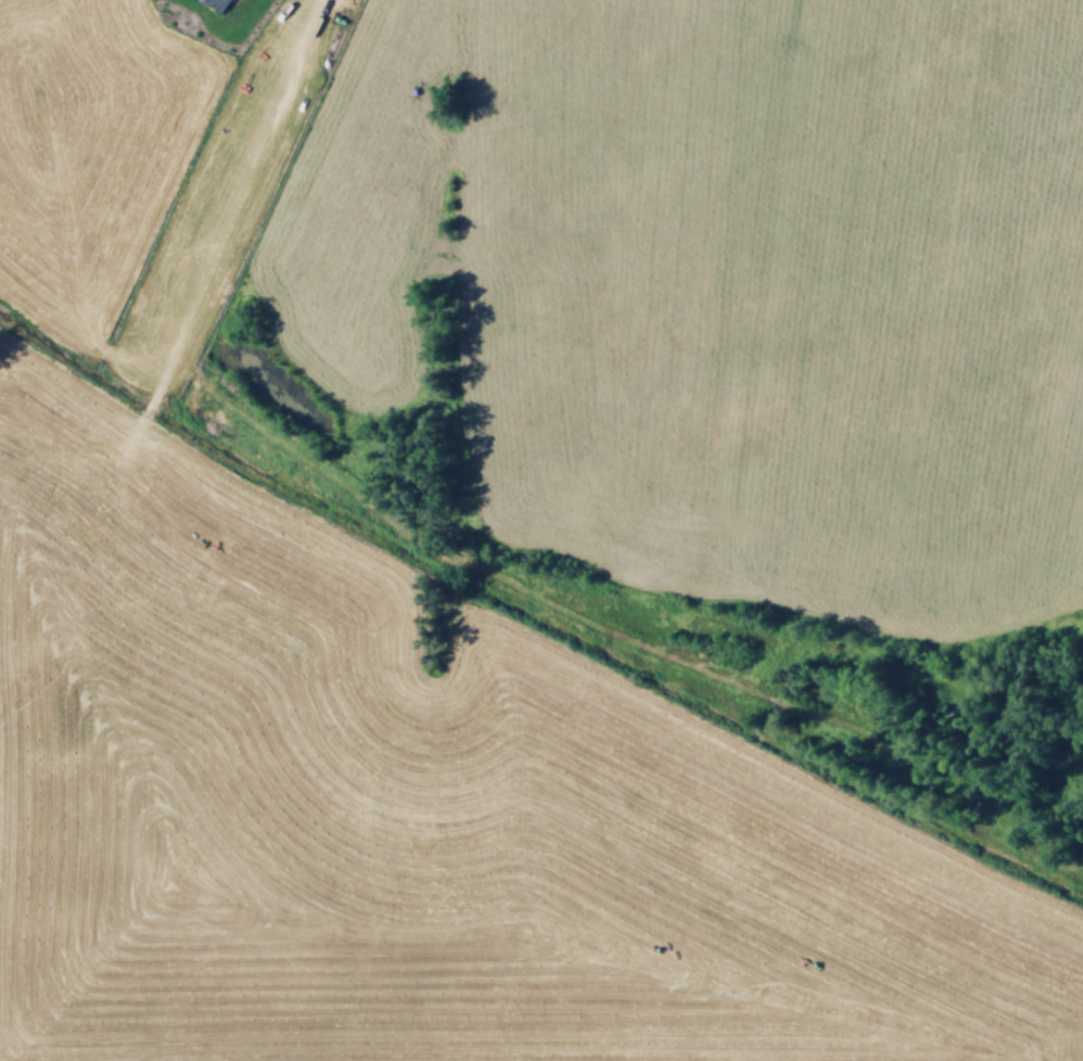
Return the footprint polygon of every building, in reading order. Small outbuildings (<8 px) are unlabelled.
[(224,12),(232,0),(205,0),(224,12)]
